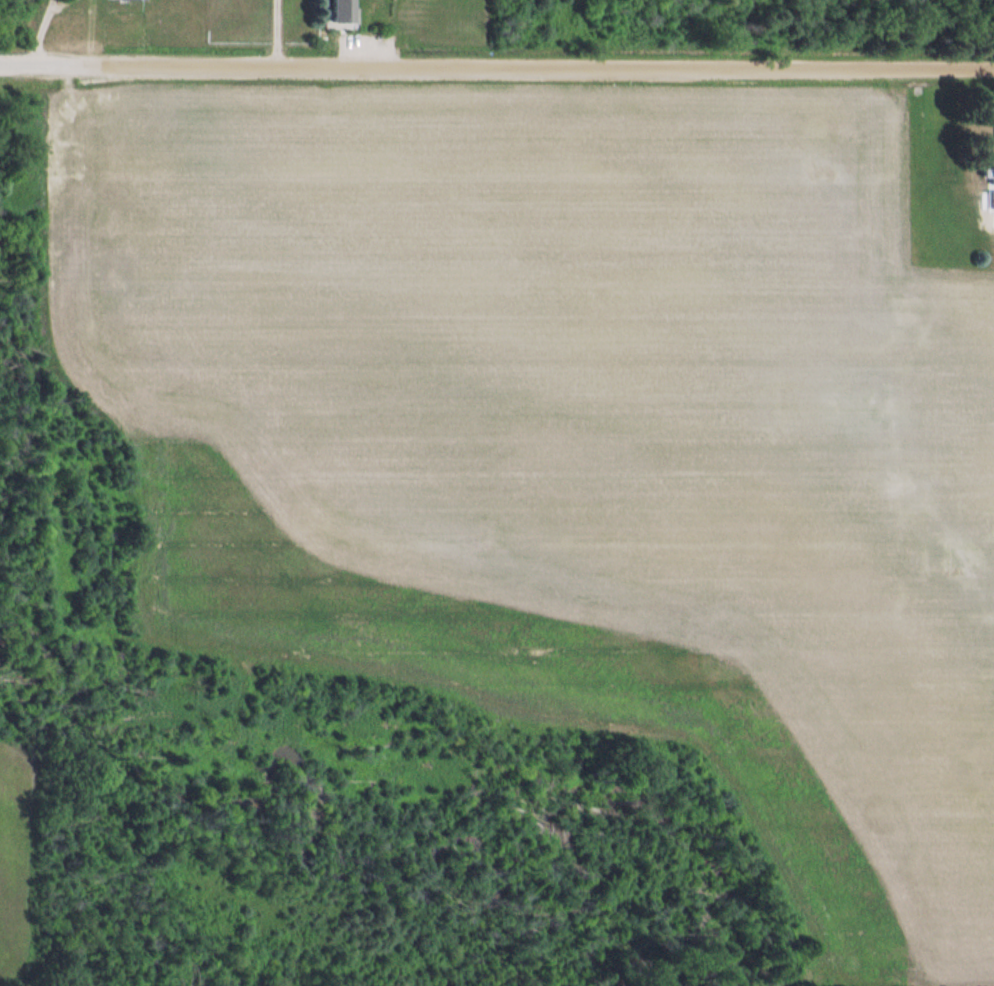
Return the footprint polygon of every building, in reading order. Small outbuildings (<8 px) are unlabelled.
[(334,24),(355,24),(355,0),(334,0),(334,24)]
